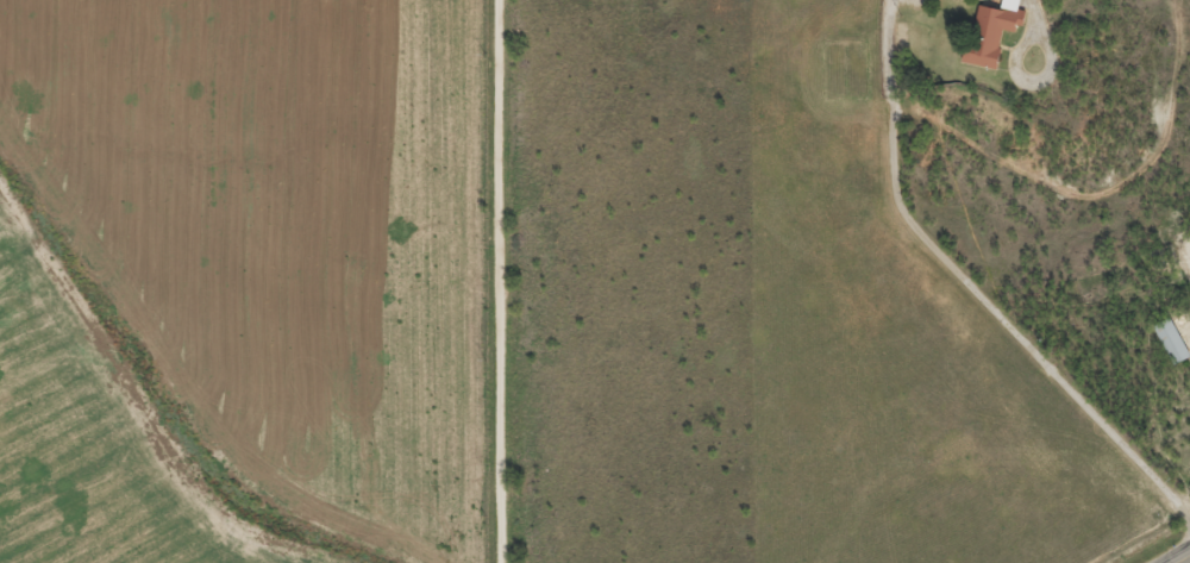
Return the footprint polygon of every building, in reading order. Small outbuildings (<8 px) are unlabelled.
[(966,62),(997,68),(1005,29),(1020,32),(1024,10),(1018,9),(1020,0),(1003,0),(1002,8),(977,4),(966,62)] [(1189,355),(1189,354),(1171,317),(1154,325),(1174,364),(1189,355)]
